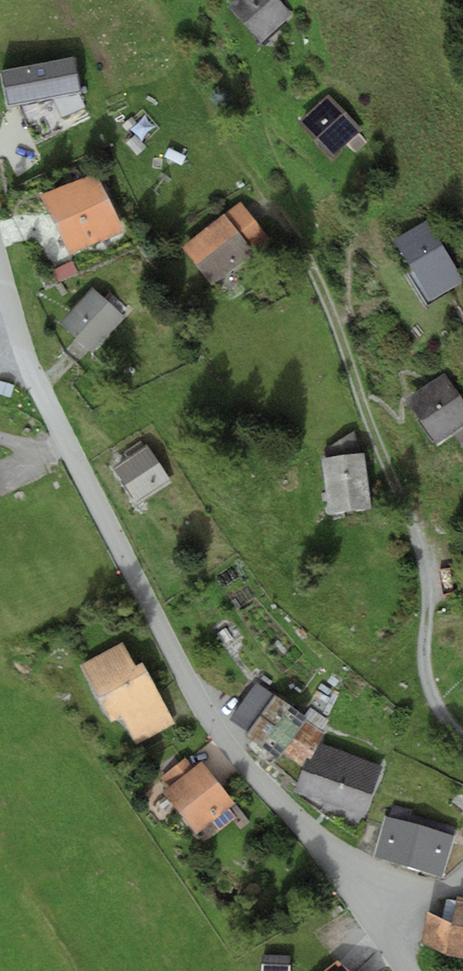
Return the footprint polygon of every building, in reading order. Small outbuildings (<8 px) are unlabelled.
[(279,0),(238,0),(230,8),(263,43),(293,15),(279,0)] [(74,55),(2,69),(9,105),(19,103),(81,90),(74,55)] [(81,90),(19,103),(37,140),(92,116),(81,90)] [(361,130),(329,96),(301,122),(332,156),(361,130)] [(95,172),(41,193),(70,253),(123,230),(95,172)] [(240,200),(224,213),(251,247),(267,234),(240,200)] [(224,213),(182,246),(213,284),(254,251),(251,247),(224,213)] [(425,220),(393,240),(430,299),(462,279),(425,220)] [(72,261),(52,270),(58,282),(78,273),(72,261)] [(92,287),(60,323),(92,351),(124,315),(92,287)] [(406,399),(435,442),(462,423),(462,399),(445,373),(406,399)] [(324,458),(361,453),(354,430),(323,451),(324,458)] [(146,445),(112,467),(136,504),(171,482),(146,445)] [(324,458),(322,458),(329,514),(372,508),(364,453),(361,453),(324,458)] [(136,665),(123,642),(81,665),(112,719),(120,715),(127,727),(166,705),(142,661),(136,665)] [(305,717),(255,683),(231,719),(249,732),(246,736),(277,757),(281,752),(305,717)] [(176,723),(166,705),(127,727),(137,744),(176,723)] [(305,717),(281,752),(304,768),(314,739),(318,728),(325,718),(311,708),(305,717)] [(304,768),(295,791),(364,816),(383,764),(314,739),(304,768)] [(168,787),(194,767),(184,756),(159,777),(168,787)] [(168,787),(162,792),(195,834),(235,802),(201,761),(194,767),(168,787)] [(387,815),(375,858),(411,868),(424,825),(410,821),(414,807),(393,801),(388,816),(387,815)] [(455,834),(424,825),(411,868),(442,878),(455,834)] [(447,956),(462,959),(462,897),(458,896),(452,925),(447,956)] [(427,911),(421,943),(447,956),(452,925),(427,911)] [(338,961),(324,970),(352,970),(338,961)]
